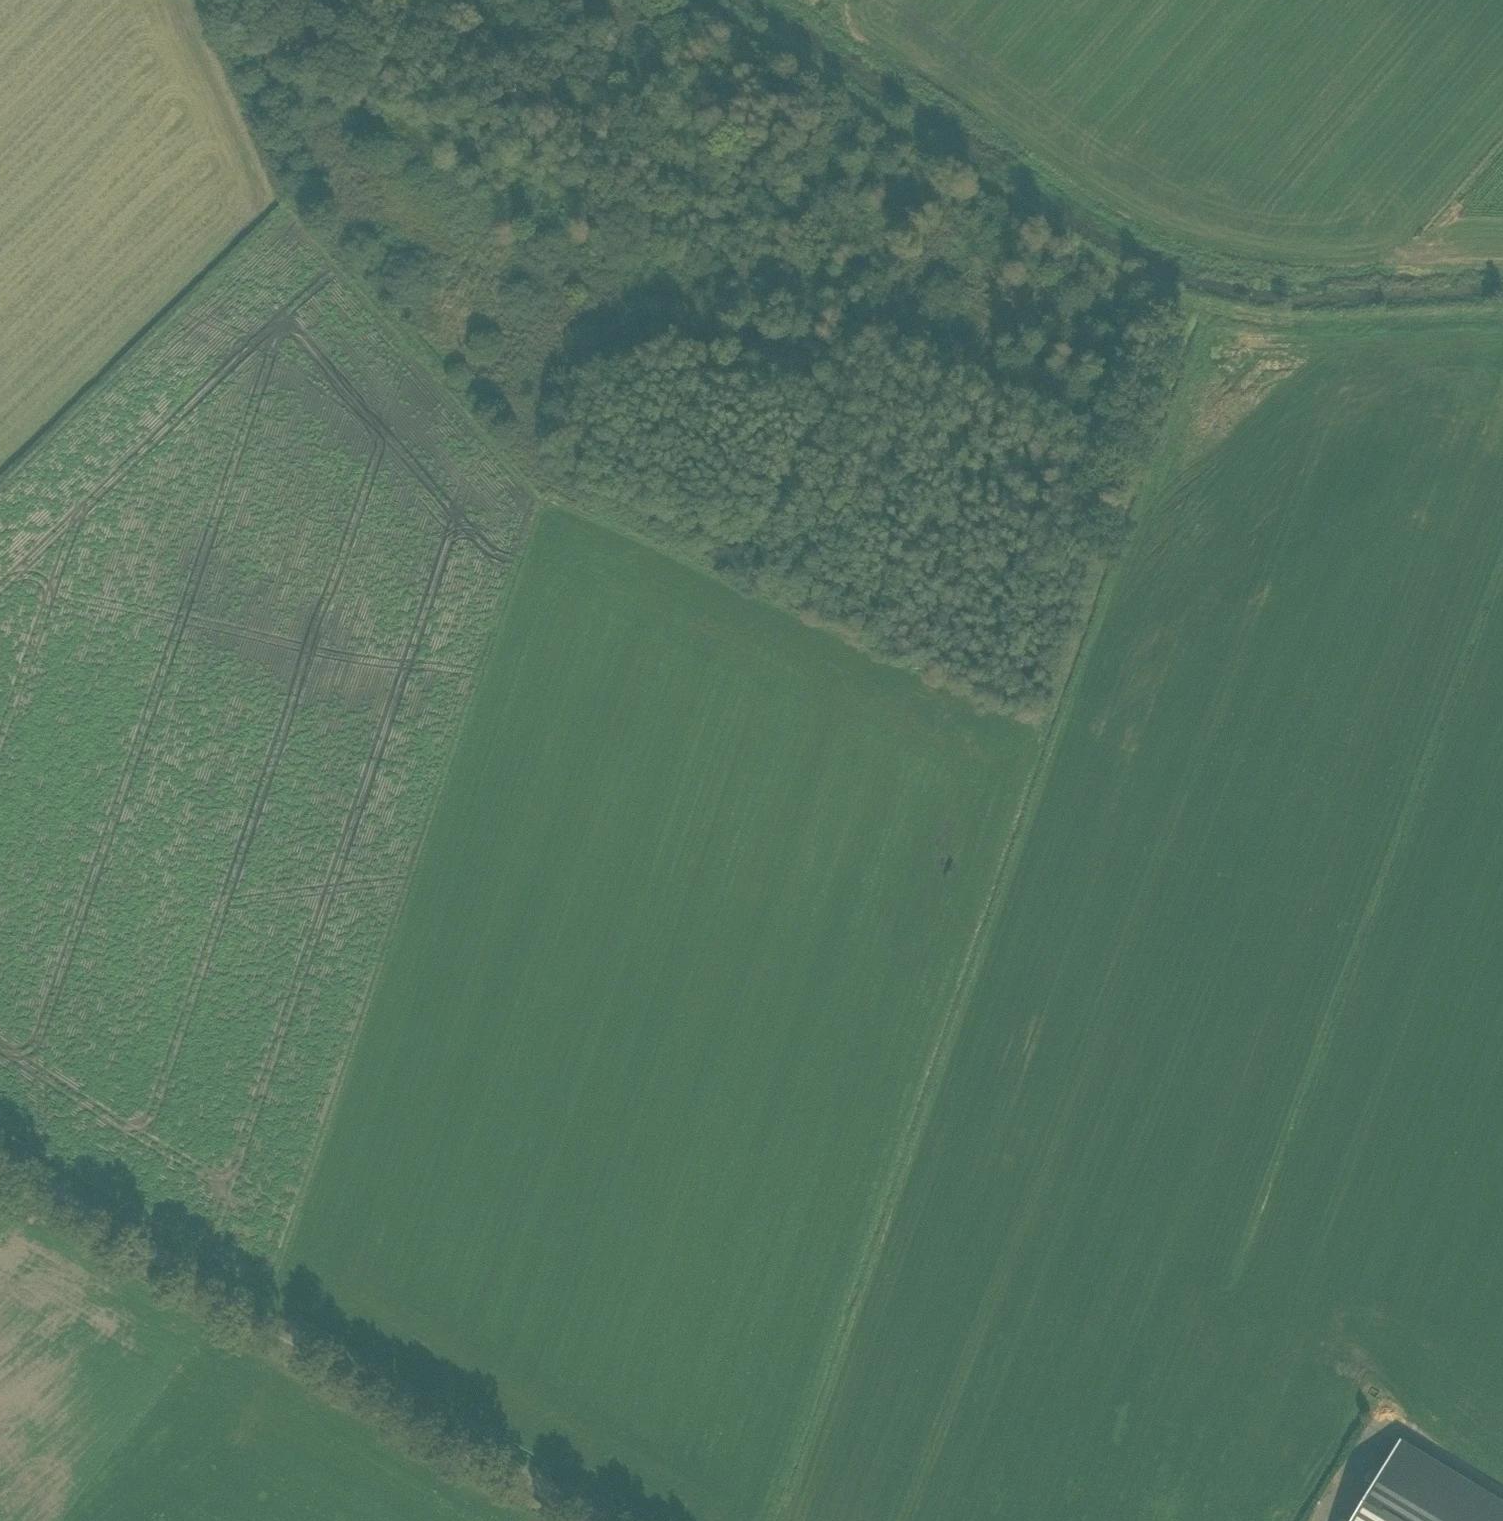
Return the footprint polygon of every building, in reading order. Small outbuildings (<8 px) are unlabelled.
[(1398,1444),(1352,1520),(1502,1520),(1502,1508),(1398,1444)]
